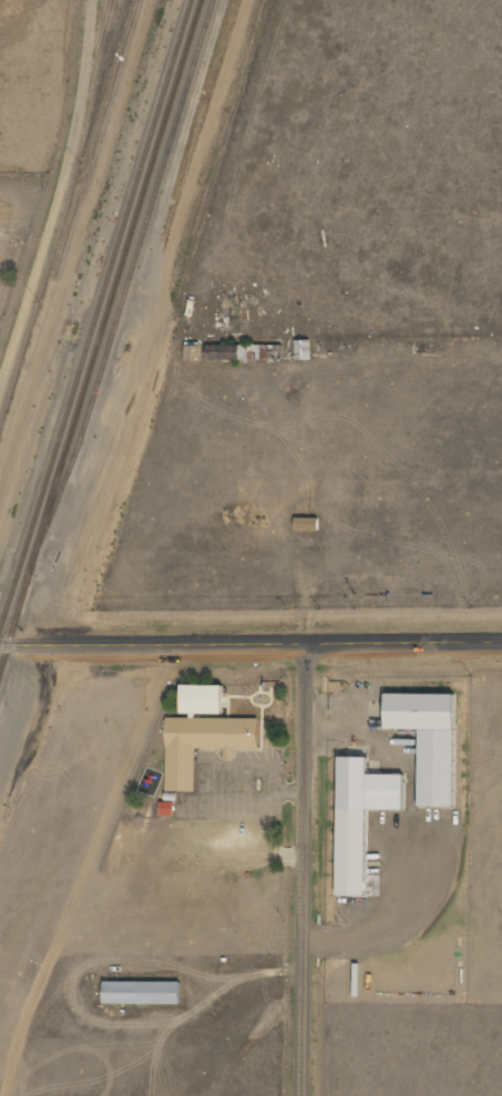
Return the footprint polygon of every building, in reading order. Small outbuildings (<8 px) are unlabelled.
[(249,360),(248,345),(209,346),(210,362),(249,360)] [(320,518),(297,518),(297,531),(321,531),(320,518)] [(217,687),(176,687),(176,711),(217,711),(217,687)] [(377,694),(452,695),(451,807),(418,807),(419,733),(377,733),(377,694)] [(162,719),(254,720),(254,748),(192,747),(192,790),(161,790),(162,719)] [(332,759),(361,758),(362,776),(397,776),(398,811),(335,813),(332,759)] [(176,816),(176,803),(161,803),(161,816),(176,816)] [(96,985),(177,987),(181,1003),(99,1006),(96,985)]
